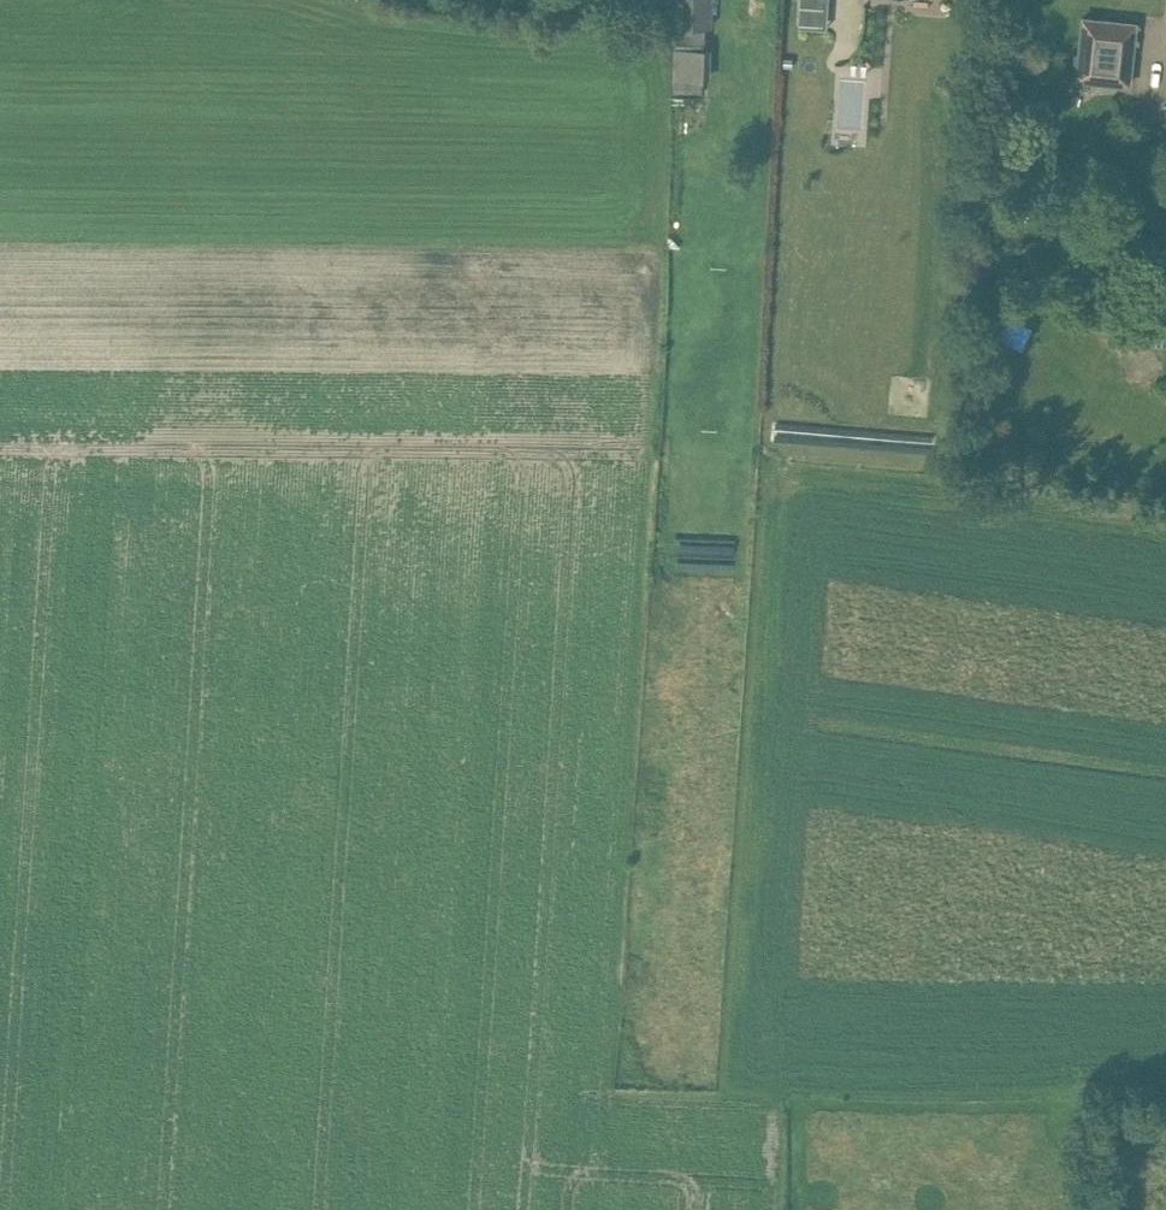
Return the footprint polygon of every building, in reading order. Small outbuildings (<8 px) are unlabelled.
[(670,25),(711,26),(711,0),(671,0),(670,25)] [(795,54),(840,56),(842,0),(796,0),(795,54)] [(1128,78),(1134,23),(1084,18),(1078,73),(1128,78)] [(673,45),(673,92),(703,92),(703,77),(710,77),(710,46),(673,45)] [(1023,348),(1033,327),(1008,315),(998,337),(1023,348)] [(1039,420),(1027,427),(1037,442),(1049,435),(1039,420)]
